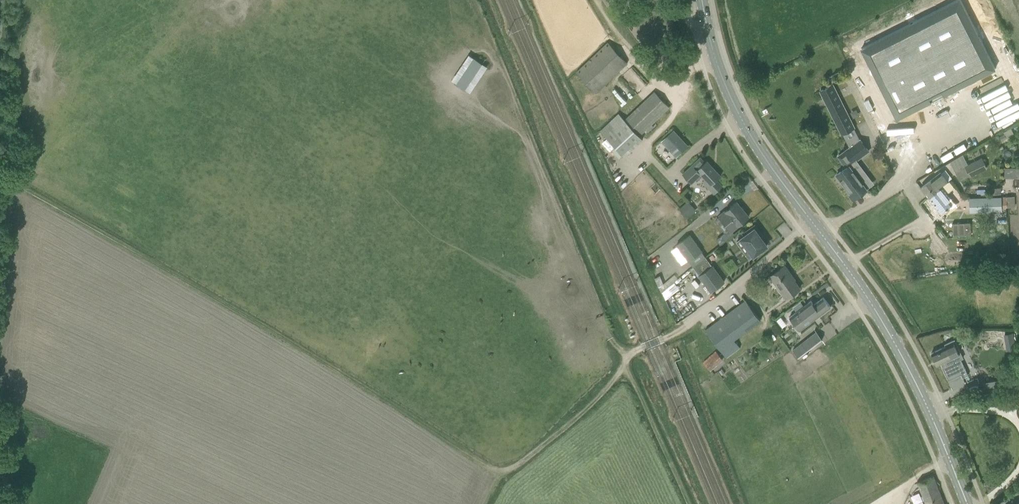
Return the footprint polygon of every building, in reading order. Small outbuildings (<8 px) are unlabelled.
[(861,48),(879,86),(898,76),(915,111),(996,71),(961,0),(958,0),(861,48)] [(627,62),(608,42),(576,72),(596,92),(627,62)] [(472,81),(482,59),(475,56),(465,78),(472,81)] [(833,84),(819,91),(841,135),(842,134),(849,148),(853,144),(860,140),(854,128),(855,127),(833,84)] [(643,139),(639,134),(669,107),(654,92),(625,120),(618,113),(610,121),(635,147),(643,139)] [(676,157),(688,145),(673,130),(661,141),(676,157)] [(846,167),(836,175),(845,187),(854,198),(867,189),(859,178),(863,175),(853,162),(856,160),(868,151),(860,139),(860,140),(853,144),(849,148),(838,156),(846,167)] [(970,177),(987,168),(982,157),(955,171),(960,181),(970,176),(970,177)] [(693,165),(683,174),(692,184),(701,176),(704,179),(702,181),(714,194),(722,186),(716,180),(720,176),(706,161),(704,162),(700,158),(693,165)] [(1006,176),(1018,177),(1018,167),(1006,166),(1006,176)] [(920,187),(928,197),(947,181),(940,172),(920,187)] [(947,181),(928,197),(936,207),(955,192),(947,181)] [(1001,196),(976,198),(976,212),(1001,211),(1001,208),(1006,208),(1006,207),(1010,207),(1014,207),(1015,207),(1015,196),(1001,196)] [(680,208),(689,217),(698,209),(690,199),(680,208)] [(748,217),(736,202),(725,211),(719,216),(731,230),(737,225),(738,226),(748,217)] [(753,255),(767,245),(759,235),(761,234),(755,225),(745,232),(746,234),(741,238),(750,250),(746,253),(749,258),(753,255)] [(701,251),(689,235),(676,244),(688,260),(692,266),(705,257),(701,251)] [(711,291),(724,282),(705,257),(692,266),(711,291)] [(772,275),(778,283),(779,285),(778,287),(786,298),(800,288),(793,279),(792,279),(788,274),(790,273),(784,265),(770,276),(772,275)] [(799,330),(822,313),(830,306),(823,297),(814,304),(811,300),(789,317),(799,330)] [(792,349),(798,357),(822,339),(816,331),(792,349)] [(1013,332),(1003,334),(1005,340),(1014,339),(1013,332)] [(739,347),(734,339),(720,350),(726,357),(739,347)] [(936,364),(940,362),(942,367),(948,380),(960,374),(962,378),(968,375),(960,359),(962,358),(954,340),(945,344),(946,346),(931,353),(936,364)] [(716,351),(703,362),(711,370),(723,360),(716,351)] [(926,503),(942,498),(933,475),(917,481),(926,503)]
